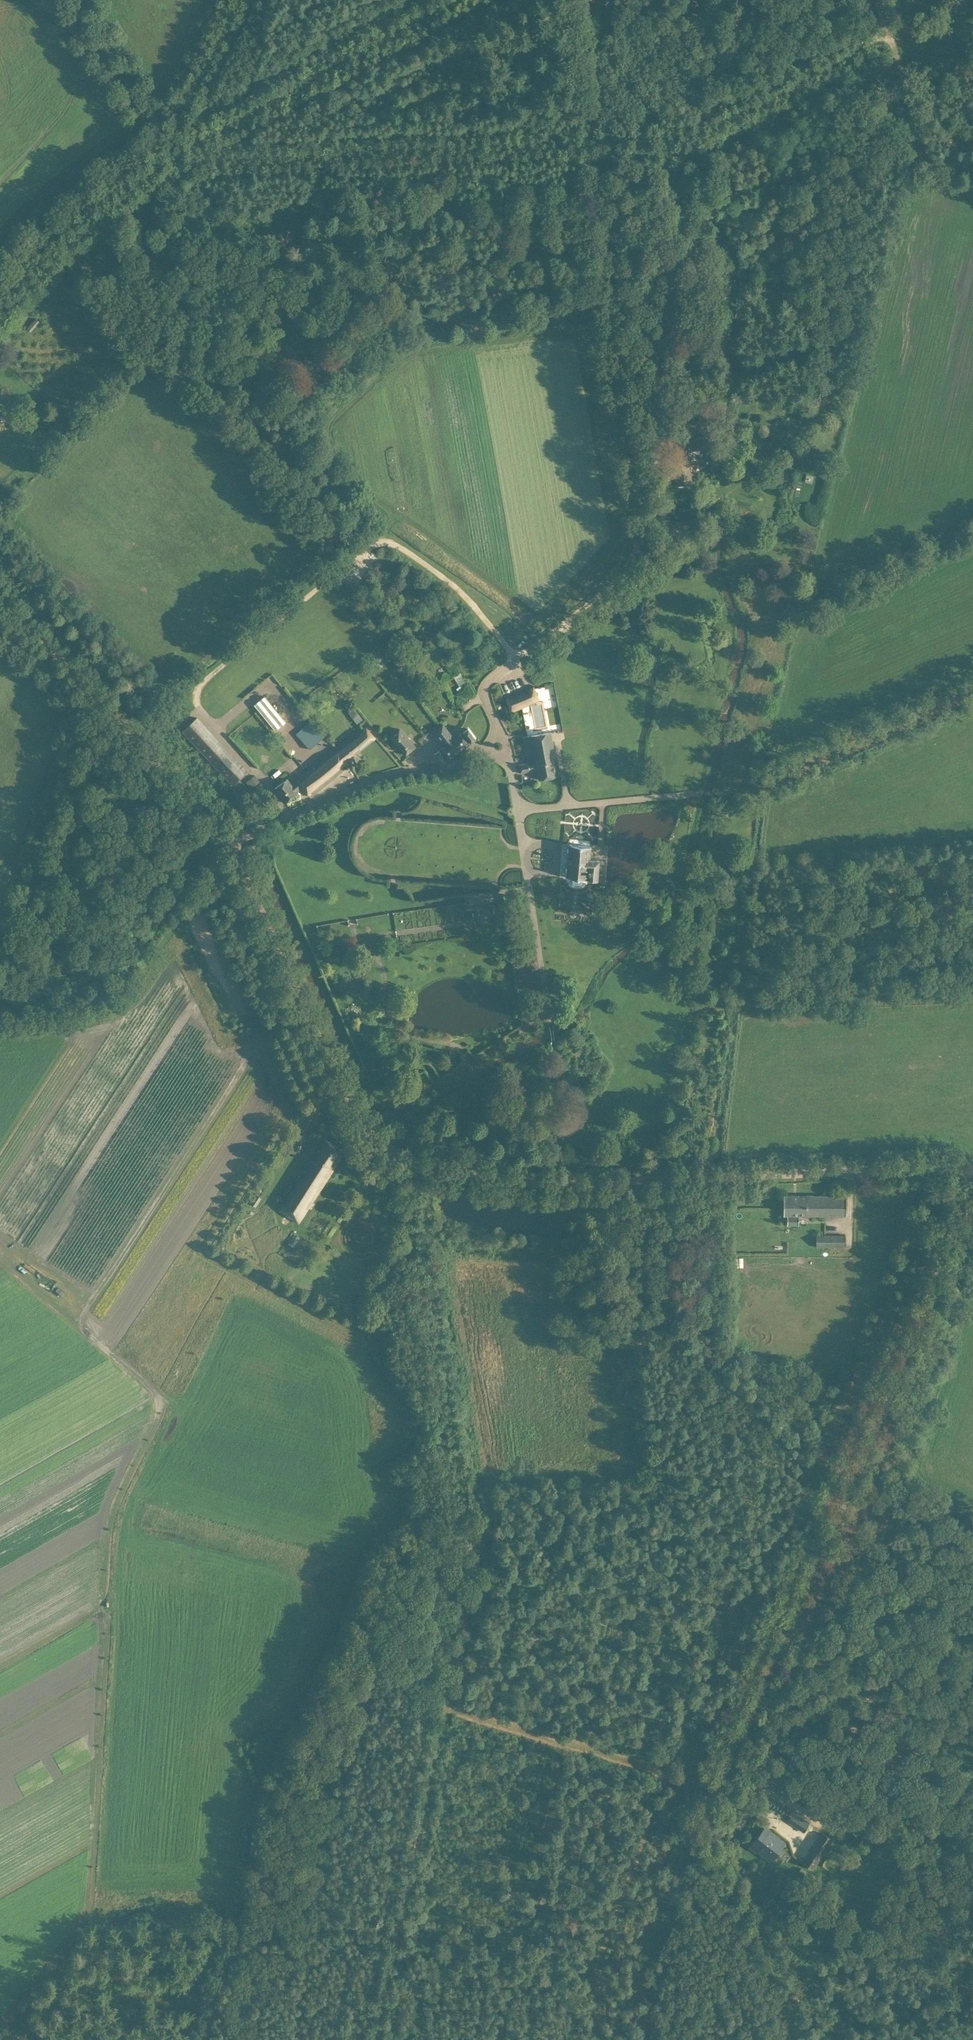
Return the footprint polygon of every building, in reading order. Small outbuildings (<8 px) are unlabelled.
[(35,318),(26,327),(31,331),(39,322),(35,318)] [(383,658),(377,650),(370,655),(377,663),(383,658)] [(461,689),(463,674),(450,672),(448,687),(461,689)] [(505,697),(512,711),(539,699),(532,685),(505,697)] [(264,696),(254,704),(275,730),(286,721),(264,696)] [(359,713),(353,718),(357,723),(363,719),(359,713)] [(182,730),(233,785),(247,772),(211,732),(197,717),(182,730)] [(311,720),(296,734),(310,749),(325,735),(311,720)] [(445,745),(434,754),(442,764),(476,738),(468,728),(452,740),(447,733),(449,732),(443,724),(434,731),(439,738),(440,738),(445,745)] [(283,782),(275,788),(285,803),(298,793),(297,792),(303,787),(311,797),(349,765),(347,761),(375,738),(368,730),(366,727),(365,726),(342,742),(291,784),(287,779),(283,782)] [(390,737),(406,755),(415,747),(400,728),(390,737)] [(519,765),(520,773),(537,770),(539,780),(557,776),(554,762),(556,762),(550,732),(523,737),(525,752),(526,752),(526,754),(527,763),(519,765)] [(246,781),(250,788),(260,782),(255,775),(246,781)] [(567,877),(598,880),(599,860),(590,859),(591,846),(569,844),(567,877)] [(480,915),(480,918),(493,917),(492,914),(496,913),(495,905),(475,907),(476,916),(480,915)] [(279,1211),(299,1223),(344,1152),(325,1139),(279,1211)] [(787,1215),(787,1225),(799,1225),(799,1215),(846,1216),(846,1196),(784,1195),(784,1215),(787,1215)] [(833,1247),(833,1235),(816,1235),(816,1247),(833,1247)] [(356,1307),(361,1306),(364,1306),(363,1298),(361,1299),(355,1300),(356,1307)] [(787,1822),(803,1832),(810,1822),(794,1812),(787,1822)] [(761,1851),(771,1858),(783,1842),(769,1832),(766,1837),(761,1833),(751,1846),(757,1851),(759,1848),(762,1850),(761,1851)] [(802,1863),(813,1870),(833,1839),(823,1832),(802,1863)]
